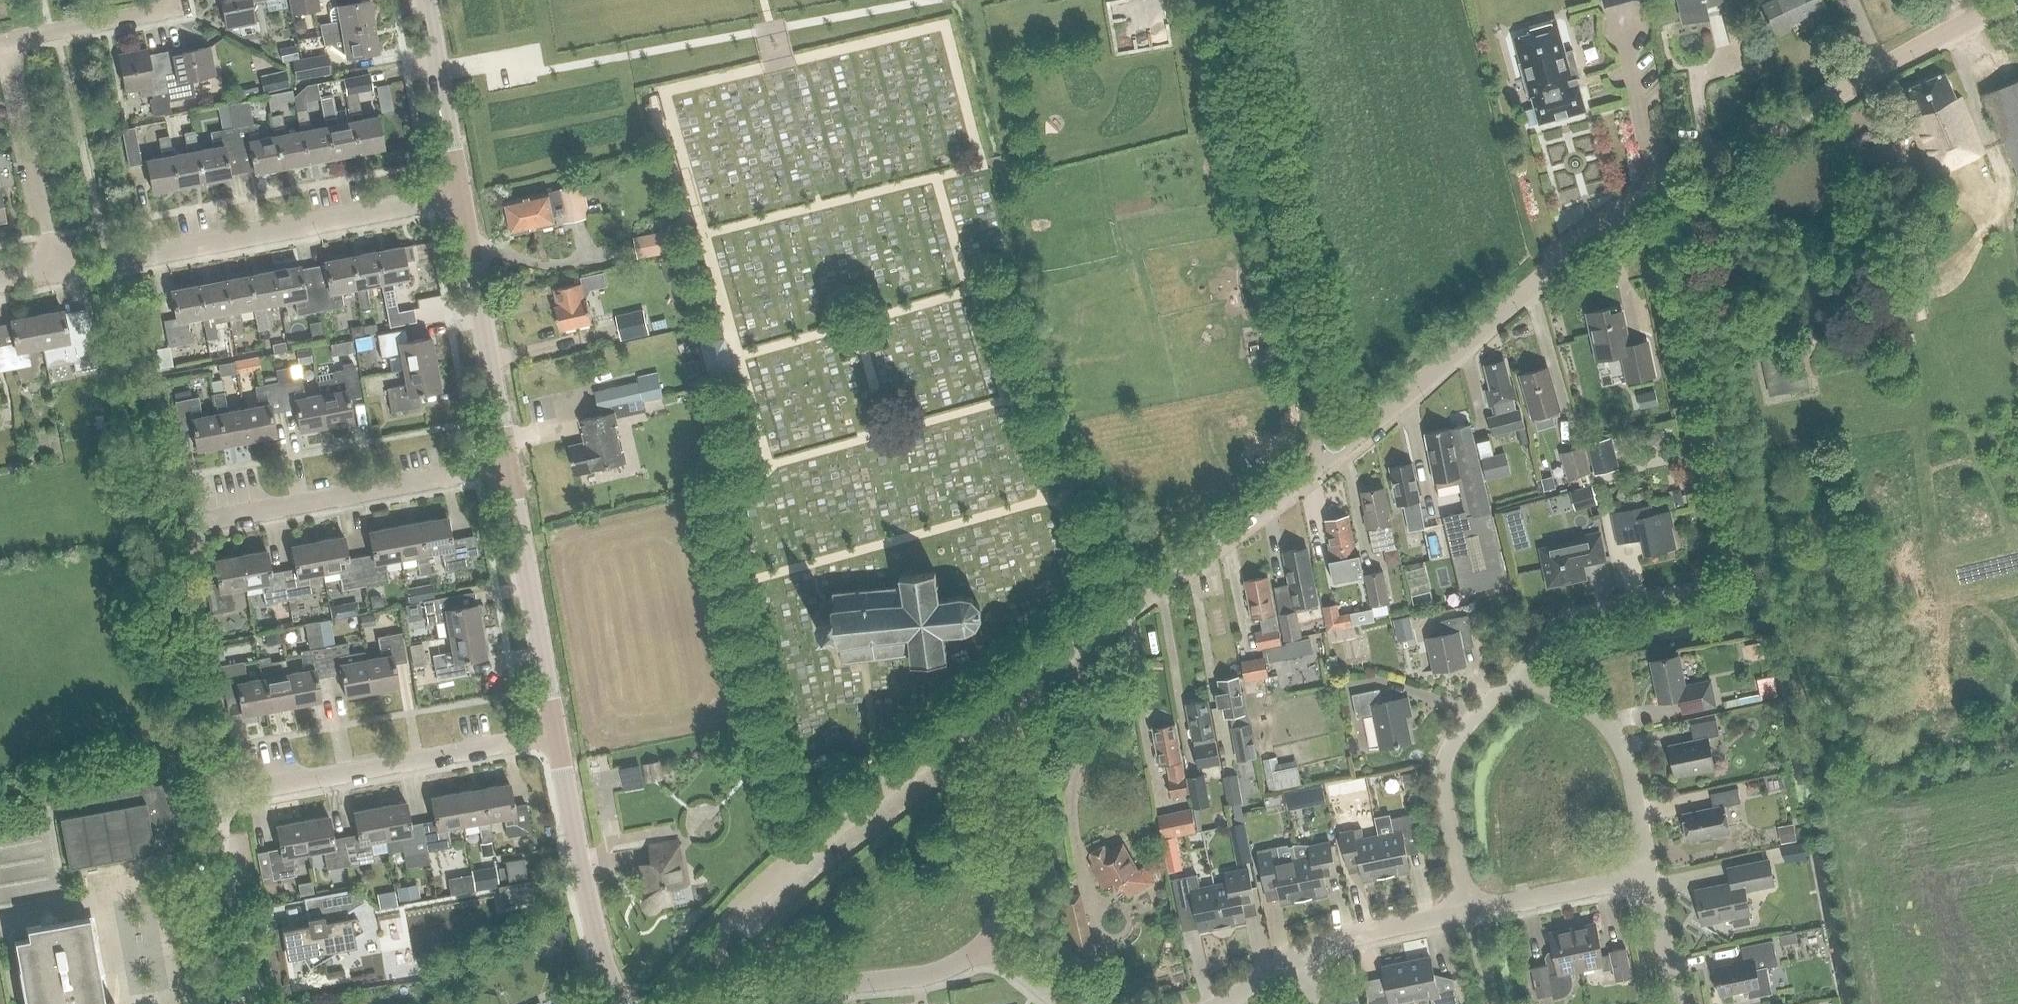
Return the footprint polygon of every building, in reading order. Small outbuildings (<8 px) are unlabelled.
[(228,28),(256,23),(252,3),(270,0),(223,0),(228,28)] [(318,0),(305,0),(291,2),(293,15),(320,11),(318,0)] [(1683,22),(1707,16),(1704,4),(1719,1),(1719,0),(1678,0),(1683,22)] [(1826,6),(1823,0),(1772,0),(1761,5),(1763,9),(1761,10),(1765,19),(1767,18),(1774,34),(1791,26),(1790,23),(1826,6)] [(369,2),(338,7),(338,8),(335,9),(332,11),(331,14),(332,24),(321,26),(323,36),(374,28),(369,2)] [(306,29),(305,22),(301,20),(297,20),(294,25),(295,31),(299,34),(304,33),(306,29)] [(331,46),(331,50),(342,58),(347,57),(347,59),(378,54),(374,28),(323,36),(325,46),(331,46)] [(1534,32),(1516,37),(1522,61),(1519,62),(1528,98),(1532,97),(1535,106),(1525,109),(1529,124),(1539,121),(1539,122),(1585,110),(1577,79),(1581,78),(1573,49),(1565,51),(1560,31),(1535,37),(1534,32)] [(292,60),(299,59),(297,46),(280,49),(282,62),(292,60)] [(173,51),(162,53),(169,102),(196,98),(193,80),(215,76),(210,48),(174,55),(173,51)] [(169,102),(162,53),(148,56),(147,50),(120,55),(126,92),(139,90),(141,98),(152,96),(153,100),(150,100),(153,116),(171,113),(169,102)] [(295,78),(330,72),(328,60),(309,63),(309,57),(299,59),(292,60),(295,78)] [(290,88),(285,69),(259,75),(264,94),(290,88)] [(1914,133),(1932,174),(1985,151),(1961,96),(1956,99),(1945,72),(1905,89),(1916,115),(1895,124),(1901,139),(1914,133)] [(370,75),(344,80),(351,114),(350,114),(352,123),(352,122),(358,154),(384,149),(378,118),(363,120),(358,91),(373,88),(370,75)] [(1984,95),(2017,172),(2017,81),(1984,95)] [(389,82),(376,85),(382,111),(395,108),(389,82)] [(295,96),(298,112),(308,110),(304,88),(295,96)] [(277,93),(267,95),(270,111),(280,109),(277,93)] [(321,98),(323,108),(327,127),(326,127),(332,159),(358,154),(352,122),(352,123),(337,125),(332,96),(321,98)] [(230,104),(234,128),(239,153),(250,150),(255,173),(281,168),(276,136),(260,139),(257,124),(253,124),(249,101),(230,104)] [(126,121),(123,107),(113,109),(115,123),(126,121)] [(332,159),(326,127),(312,130),(308,110),(298,112),(301,131),(306,163),(332,159)] [(182,125),(192,123),(190,114),(180,116),(182,125)] [(276,136),(281,168),(306,163),(301,131),(286,134),(282,115),(272,117),(276,136)] [(142,165),(135,128),(122,130),(129,167),(142,165)] [(239,153),(234,128),(211,132),(214,148),(198,150),(205,182),(231,178),(227,155),(239,153)] [(205,182),(198,150),(195,132),(185,134),(188,152),(173,155),(179,187),(205,182)] [(179,187),(173,155),(169,136),(159,138),(163,157),(146,160),(152,192),(179,187)] [(590,218),(582,184),(508,202),(516,235),(556,226),(554,218),(563,216),(565,224),(590,218)] [(1582,200),(1579,186),(1561,190),(1564,204),(1582,200)] [(657,240),(639,244),(641,258),(673,251),(669,232),(656,234),(657,240)] [(402,247),(405,262),(415,260),(412,245),(402,247)] [(401,248),(376,252),(382,285),(390,329),(416,324),(413,312),(398,315),(392,283),(407,280),(401,248)] [(376,252),(351,257),(356,290),(360,313),(371,311),(367,288),(382,285),(376,252)] [(325,266),(312,268),(320,312),(345,308),(342,292),(356,290),(351,257),(324,262),(325,266)] [(1249,257),(1234,260),(1237,273),(1251,271),(1249,257)] [(674,258),(662,261),(666,279),(678,276),(674,258)] [(297,317),(320,312),(312,268),(301,270),(300,267),(274,272),(279,304),(294,301),(297,317)] [(265,307),(279,304),(274,272),(248,277),(254,309),(258,331),(269,329),(265,307)] [(248,277),(222,282),(228,313),(232,336),(244,334),(239,311),(254,309),(248,277)] [(222,282),(196,286),(202,318),(206,341),(218,339),(213,316),(228,313),(222,282)] [(588,301),(587,301),(583,284),(555,290),(559,307),(556,308),(561,331),(593,324),(588,301)] [(202,318),(196,286),(171,291),(176,319),(164,321),(169,348),(192,343),(188,321),(202,318)] [(1254,290),(1242,293),(1245,305),(1257,303),(1254,290)] [(617,320),(621,340),(649,334),(644,313),(643,309),(616,315),(617,320)] [(1608,310),(1587,314),(1596,356),(1611,353),(1612,358),(1622,356),(1628,382),(1654,377),(1647,343),(1627,348),(1623,331),(1625,330),(1622,312),(1609,315),(1608,310)] [(75,373),(98,369),(91,330),(67,334),(63,311),(38,315),(43,346),(48,369),(73,365),(75,373)] [(43,346),(38,315),(11,320),(16,343),(3,346),(7,370),(30,365),(27,349),(43,346)] [(363,326),(365,336),(378,334),(376,324),(363,326)] [(406,330),(377,336),(379,346),(381,359),(389,358),(392,373),(404,371),(435,365),(430,339),(408,343),(406,330)] [(344,341),(346,354),(355,352),(353,340),(344,341)] [(725,341),(703,346),(714,385),(735,379),(732,368),(730,368),(726,353),(728,352),(725,341)] [(287,351),(285,342),(272,344),(273,353),(287,351)] [(312,362),(310,348),(296,351),(298,365),(312,362)] [(1810,388),(1801,348),(1761,356),(1770,397),(1810,388)] [(237,372),(262,367),(259,355),(235,359),(237,372)] [(1488,407),(1491,406),(1494,417),(1488,418),(1492,435),(1524,429),(1519,412),(1516,413),(1513,403),(1517,402),(1513,384),(1510,385),(1505,361),(1485,366),(1490,389),(1484,390),(1488,407)] [(319,381),(321,394),(327,427),(352,422),(348,400),(360,397),(355,368),(353,369),(352,364),(342,366),(343,371),(331,373),(332,378),(319,381)] [(440,391),(435,365),(404,371),(407,386),(387,390),(391,413),(420,407),(417,395),(440,391)] [(300,432),(327,427),(321,394),(305,398),(301,378),(293,380),(291,367),(276,369),(278,383),(284,411),(296,409),(300,432)] [(1559,411),(1547,368),(1520,376),(1532,419),(1559,411)] [(588,445),(569,449),(575,475),(593,470),(594,472),(625,465),(612,410),(644,403),(643,402),(663,398),(658,375),(638,379),(639,383),(600,392),(605,416),(582,421),(588,445)] [(213,395),(225,393),(222,380),(211,382),(213,395)] [(243,409),(249,441),(275,436),(271,414),(284,411),(278,383),(255,387),(259,406),(243,409)] [(1655,392),(1645,394),(1648,407),(1658,405),(1655,392)] [(213,395),(216,413),(223,445),(249,441),(243,409),(228,412),(225,393),(213,395)] [(196,451),(223,445),(216,413),(202,416),(199,397),(175,402),(180,430),(192,428),(196,451)] [(378,424),(370,426),(372,438),(381,436),(378,424)] [(1507,583),(1470,425),(1425,434),(1434,483),(1439,482),(1440,487),(1459,482),(1465,512),(1445,517),(1463,594),(1507,583)] [(1611,437),(1587,444),(1595,475),(1619,469),(1615,451),(1620,450),(1617,438),(1612,439),(1611,437)] [(1569,479),(1590,473),(1582,448),(1561,454),(1569,479)] [(1664,448),(1661,452),(1661,456),(1665,459),(1669,459),(1672,456),(1672,452),(1669,448),(1664,448)] [(1508,454),(1485,459),(1488,477),(1512,472),(1508,454)] [(22,472),(20,460),(7,462),(9,474),(22,472)] [(1412,464),(1390,468),(1398,505),(1402,504),(1403,508),(1404,507),(1410,531),(1425,528),(1419,501),(1412,464)] [(1542,480),(1545,492),(1555,489),(1552,477),(1542,480)] [(1395,546),(1384,487),(1362,491),(1366,512),(1364,514),(1367,528),(1374,526),(1378,549),(1395,546)] [(1595,505),(1590,487),(1572,492),(1577,510),(1595,505)] [(1680,489),(1672,491),(1676,507),(1684,505),(1684,503),(1680,490),(1680,489)] [(1642,539),(1645,555),(1675,549),(1670,527),(1672,526),(1669,512),(1652,516),(1650,506),(1613,514),(1619,544),(1642,539)] [(1331,520),(1326,521),(1327,526),(1330,543),(1328,543),(1331,556),(1341,554),(1342,558),(1329,561),(1334,583),(1364,577),(1360,555),(1348,557),(1347,553),(1355,551),(1348,517),(1331,520)] [(447,518),(421,523),(427,555),(443,552),(446,571),(468,567),(463,538),(451,540),(447,518)] [(395,528),(400,560),(416,557),(420,576),(430,574),(427,555),(421,523),(395,528)] [(360,557),(365,586),(389,582),(386,562),(400,560),(395,528),(368,532),(372,555),(360,557)] [(1542,550),(1549,585),(1585,578),(1582,564),(1587,563),(1588,563),(1604,560),(1599,534),(1576,539),(1577,543),(1542,550)] [(342,590),(365,586),(360,557),(347,559),(343,537),(318,541),(323,575),(324,581),(340,578),(342,590)] [(323,575),(318,541),(291,546),(295,569),(283,571),(287,600),(289,612),(299,610),(297,599),(312,596),(308,577),(323,575)] [(1289,584),(1274,586),(1284,639),(1287,638),(1298,636),(1300,636),(1296,611),(1299,604),(1317,600),(1313,581),(1313,580),(1307,547),(1284,552),(1287,570),(1287,573),(1289,584)] [(287,600),(283,571),(271,573),(267,551),(240,555),(246,589),(247,595),(263,592),(265,604),(287,600)] [(246,589),(240,555),(214,560),(218,583),(206,585),(212,614),(235,610),(231,591),(246,589)] [(1365,572),(1370,604),(1388,601),(1383,569),(1365,572)] [(946,660),(943,634),(961,632),(974,627),(980,618),(980,604),(971,596),(959,596),(939,598),(936,571),(901,575),(902,585),(833,592),(835,608),(833,609),(834,618),(820,619),(821,637),(835,636),(836,647),(839,647),(841,662),(909,655),(910,664),(946,660)] [(1274,614),(1267,576),(1245,581),(1251,608),(1247,610),(1248,613),(1252,615),(1252,618),(1261,616),(1263,630),(1255,632),(1258,648),(1282,644),(1279,628),(1277,628),(1274,614)] [(432,583),(407,588),(410,603),(435,599),(432,583)] [(435,625),(438,640),(449,638),(481,632),(477,606),(454,609),(452,597),(424,602),(428,626),(435,625)] [(1337,604),(1324,606),(1329,630),(1352,625),(1350,614),(1339,616),(1337,604)] [(376,625),(374,614),(359,617),(361,628),(376,625)] [(1423,673),(1464,664),(1460,641),(1473,638),(1468,615),(1441,620),(1444,634),(1428,638),(1435,669),(1423,671),(1423,673)] [(1410,616),(1393,620),(1395,631),(1412,627),(1410,616)] [(281,643),(279,631),(264,633),(266,646),(281,643)] [(433,656),(435,666),(437,679),(466,673),(464,662),(486,659),(481,632),(449,638),(451,653),(433,656)] [(307,636),(309,650),(324,648),(322,634),(307,636)] [(365,660),(367,666),(371,691),(398,686),(394,665),(405,663),(400,634),(377,638),(380,657),(365,660)] [(1302,656),(1313,654),(1310,639),(1299,641),(1302,656)] [(344,696),(371,691),(367,666),(365,660),(351,663),(347,643),(324,648),(327,666),(329,676),(340,674),(344,696)] [(409,646),(413,667),(426,664),(422,643),(409,646)] [(208,648),(211,662),(220,660),(217,646),(208,648)] [(329,676),(327,666),(324,648),(309,650),(300,652),(303,671),(289,674),(294,705),(320,700),(316,679),(329,676)] [(1685,687),(1681,666),(1679,656),(1651,662),(1660,703),(1680,699),(1683,713),(1716,706),(1710,681),(1685,687)] [(262,679),(268,710),(294,705),(289,674),(286,660),(270,663),(269,657),(259,659),(260,666),(262,679)] [(1245,682),(1268,678),(1265,657),(1242,661),(1245,682)] [(247,682),(243,662),(220,666),(225,695),(238,693),(242,715),(268,710),(262,679),(247,682)] [(1760,677),(1762,698),(1777,696),(1774,675),(1760,677)] [(1221,693),(1216,694),(1218,708),(1224,707),(1226,719),(1232,718),(1237,747),(1240,761),(1256,758),(1244,692),(1241,692),(1238,678),(1219,681),(1221,693)] [(1396,746),(1400,745),(1412,742),(1406,716),(1412,715),(1408,698),(1383,703),(1380,690),(1352,695),(1357,718),(1373,714),(1380,747),(1369,750),(1369,751),(1396,745),(1396,746)] [(1220,765),(1208,701),(1187,705),(1192,729),(1189,731),(1190,736),(1194,737),(1195,746),(1194,747),(1198,769),(1220,765)] [(1716,720),(1691,725),(1694,741),(1669,746),(1675,777),(1714,769),(1708,738),(1720,736),(1716,720)] [(1182,763),(1175,725),(1154,728),(1159,754),(1156,754),(1158,762),(1160,761),(1161,766),(1169,764),(1172,780),(1169,781),(1172,797),(1189,794),(1187,778),(1186,778),(1183,762),(1182,763)] [(663,780),(660,761),(643,764),(646,783),(663,780)] [(641,765),(620,769),(624,792),(645,788),(641,765)] [(1421,784),(1419,771),(1401,775),(1404,788),(1421,784)] [(1235,774),(1225,776),(1230,804),(1232,804),(1235,824),(1244,823),(1235,774)] [(1209,807),(1204,775),(1188,778),(1193,809),(1209,807)] [(77,800),(80,815),(60,818),(69,868),(185,846),(173,782),(77,800)] [(1338,783),(1327,785),(1329,798),(1341,796),(1338,783)] [(508,784),(484,789),(489,821),(505,818),(508,837),(531,833),(525,804),(512,807),(508,784)] [(484,789),(458,793),(463,825),(478,822),(482,842),(493,840),(489,821),(484,789)] [(1712,840),(1713,836),(1729,833),(1723,807),(1741,803),(1738,789),(1711,794),(1713,808),(1683,814),(1689,841),(1698,839),(1701,842),(1712,840)] [(1289,810),(1306,807),(1302,790),(1286,794),(1289,810)] [(435,821),(423,823),(427,852),(450,847),(447,828),(463,825),(458,793),(431,798),(435,821)] [(406,803),(380,807),(386,839),(388,852),(403,849),(404,856),(427,852),(423,823),(410,825),(406,803)] [(386,839),(380,807),(354,812),(358,835),(345,837),(350,866),(351,866),(364,863),(373,861),(372,855),(388,852),(386,839)] [(1192,809),(1159,816),(1163,839),(1197,832),(1192,809)] [(1374,818),(1378,836),(1387,875),(1398,873),(1398,875),(1410,873),(1405,846),(1417,843),(1411,814),(1391,818),(1390,814),(1374,818)] [(328,816),(302,821),(308,853),(324,850),(327,870),(350,866),(345,837),(332,839),(328,816)] [(293,856),(308,853),(302,821),(276,826),(280,848),(267,850),(268,852),(257,854),(261,876),(272,874),(273,880),(296,876),(293,856)] [(1797,841),(1793,823),(1777,827),(1781,844),(1797,841)] [(1362,829),(1341,833),(1346,858),(1348,869),(1360,866),(1361,872),(1364,882),(1376,880),(1375,877),(1387,875),(1378,836),(1364,839),(1362,829)] [(1180,858),(1176,837),(1162,840),(1166,861),(1180,858)] [(1248,839),(1233,842),(1237,866),(1253,862),(1248,839)] [(494,855),(491,841),(479,843),(481,858),(494,855)] [(685,885),(677,841),(649,846),(653,864),(640,866),(646,898),(643,901),(645,908),(651,911),(655,911),(660,905),(673,903),(671,888),(685,885)] [(1309,846),(1294,845),(1304,898),(1315,896),(1316,898),(1328,896),(1324,878),(1336,875),(1335,866),(1330,841),(1309,846)] [(1782,847),(1785,863),(1807,858),(1803,842),(1782,847)] [(1094,862),(1090,864),(1104,889),(1118,881),(1128,897),(1154,882),(1145,866),(1138,870),(1123,844),(1109,851),(1105,845),(1090,854),(1094,862)] [(1278,846),(1257,850),(1263,881),(1265,890),(1277,888),(1280,899),(1281,905),(1293,903),(1293,900),(1304,898),(1294,845),(1292,845),(1293,847),(1288,848),(1287,845),(1278,847),(1278,846)] [(505,868),(508,880),(526,877),(522,859),(504,862),(505,868)] [(1734,927),(1750,924),(1749,917),(1750,916),(1745,892),(1774,886),(1769,860),(1728,869),(1731,884),(1699,891),(1706,924),(1732,918),(1734,927)] [(366,874),(364,863),(351,866),(353,877),(366,874)] [(496,866),(484,868),(488,888),(500,886),(496,866)] [(1229,882),(1215,885),(1223,925),(1234,923),(1234,925),(1246,923),(1245,916),(1243,905),(1255,903),(1253,893),(1248,868),(1227,873),(1229,882)] [(1211,927),(1222,925),(1215,885),(1200,888),(1197,875),(1172,880),(1178,908),(1194,905),(1199,932),(1212,930),(1211,927)] [(536,880),(498,886),(499,892),(503,892),(505,906),(536,901),(538,910),(539,910),(537,901),(534,882),(536,882),(536,880)] [(409,900),(407,886),(396,888),(398,902),(409,900)] [(357,921),(356,917),(345,919),(344,913),(345,913),(365,901),(353,891),(263,907),(263,908),(308,900),(311,918),(307,919),(308,923),(304,925),(282,929),(287,959),(303,956),(310,967),(323,959),(325,973),(327,972),(324,959),(341,949),(355,946),(354,936),(363,931),(357,921)] [(1098,962),(1082,893),(1062,897),(1063,899),(1058,899),(1073,966),(1078,965),(1078,967),(1098,962)] [(113,1000),(109,1001),(105,982),(100,983),(89,917),(12,931),(25,1003),(114,1003),(113,1000)] [(1616,981),(1632,978),(1626,949),(1610,952),(1611,955),(1602,957),(1595,924),(1573,929),(1581,970),(1603,966),(1604,971),(1614,969),(1616,981)] [(1571,973),(1581,970),(1573,929),(1550,934),(1555,959),(1549,960),(1547,963),(1547,965),(1532,968),(1538,998),(1553,995),(1554,999),(1559,998),(1563,997),(1566,995),(1569,993),(1571,990),(1572,986),(1572,982),(1572,978),(1571,973)] [(1796,932),(1781,935),(1783,945),(1798,942),(1796,932)] [(1715,969),(1721,996),(1747,990),(1749,999),(1773,994),(1768,968),(1778,966),(1773,941),(1742,947),(1745,962),(1715,969)] [(1414,1000),(1430,997),(1431,1003),(1458,1003),(1453,980),(1435,984),(1430,959),(1407,964),(1414,1000)] [(1414,1000),(1407,964),(1382,969),(1387,996),(1370,999),(1371,1003),(1415,1003),(1414,1000)]
